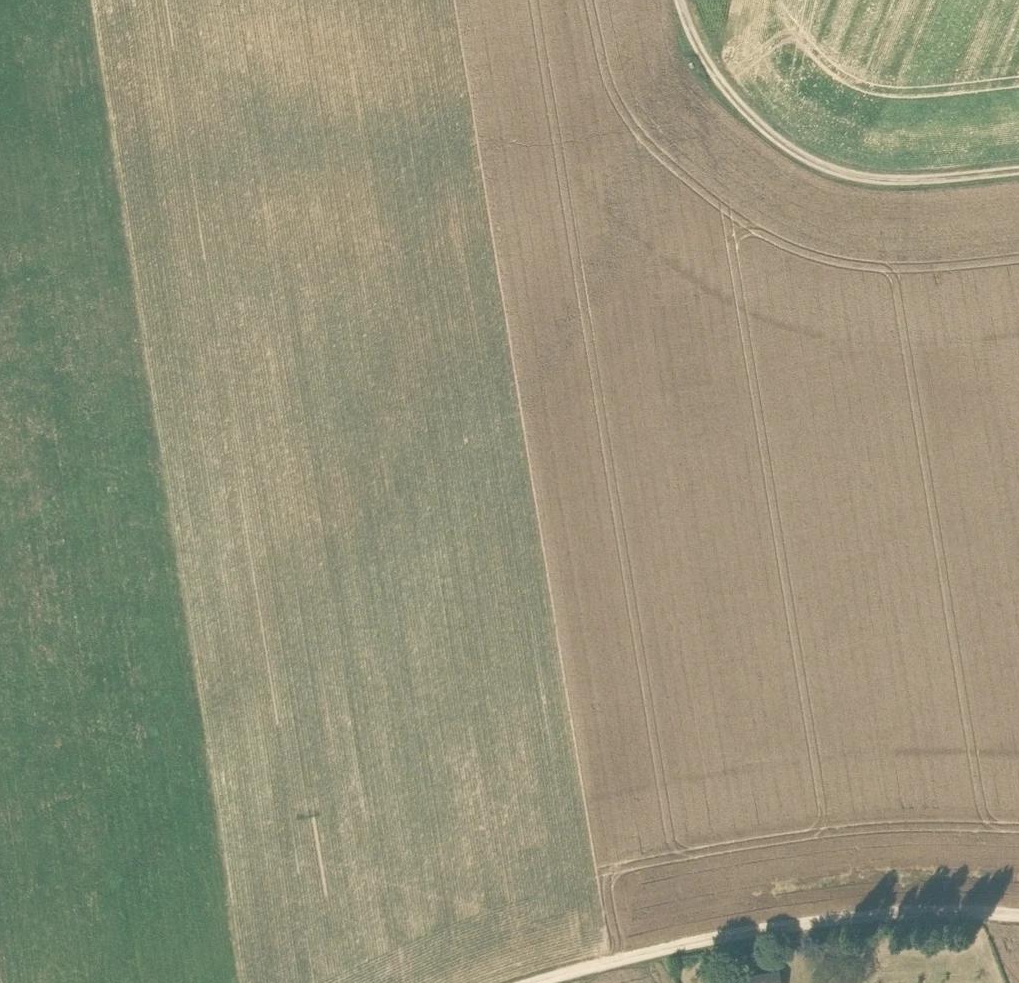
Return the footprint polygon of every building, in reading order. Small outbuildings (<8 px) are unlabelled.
[(740,977),(741,982),(782,982),(780,971),(740,977)]
